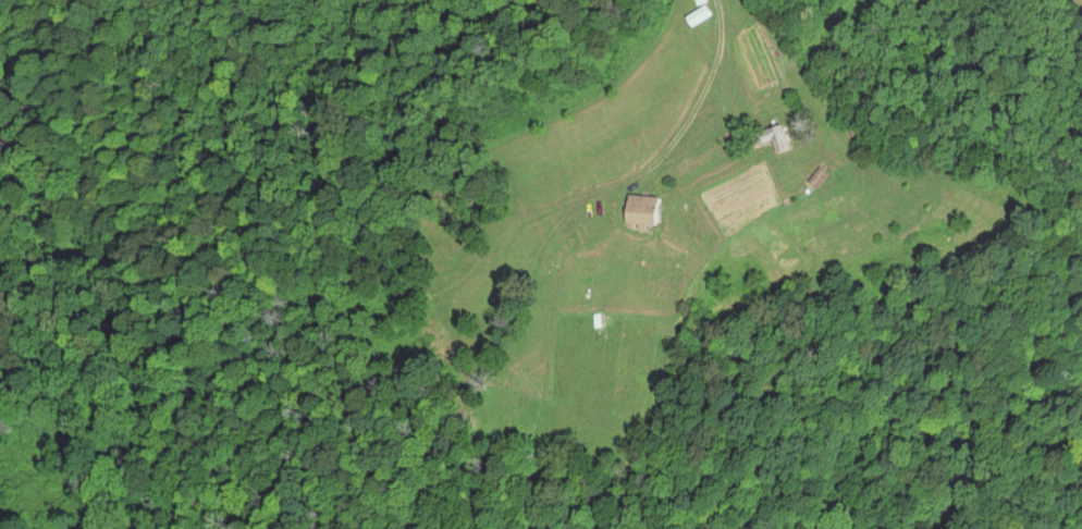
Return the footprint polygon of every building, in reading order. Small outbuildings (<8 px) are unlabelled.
[(695,20),(700,28),(719,16),(714,8),(695,20)] [(797,146),(796,146),(791,134),(785,136),(791,153),(799,150),(797,146)] [(818,183),(829,191),(840,176),(829,168),(818,183)] [(675,226),(675,198),(636,198),(636,226),(675,226)]
